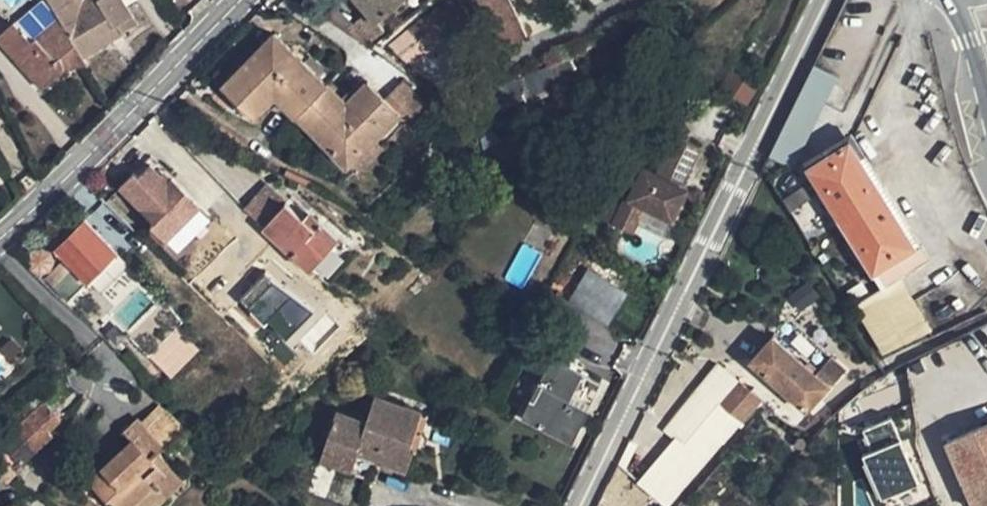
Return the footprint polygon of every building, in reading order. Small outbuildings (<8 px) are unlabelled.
[(14,23),(29,42),(58,17),(49,0),(41,0),(14,23)] [(82,57),(136,25),(121,0),(49,0),(58,17),(79,52),(82,57)] [(344,32),(366,47),(384,32),(377,23),(404,0),(357,0),(367,12),(344,32)] [(442,4),(458,28),(470,18),(458,0),(448,0),(442,4)] [(495,51),(527,37),(509,0),(471,0),(495,51)] [(458,28),(442,4),(407,32),(421,53),(425,51),(426,53),(458,28)] [(40,89),(58,75),(62,71),(63,67),(62,62),(79,52),(58,17),(29,42),(14,23),(0,35),(0,42),(40,89)] [(274,34),(222,87),(254,119),(275,97),(347,167),(399,114),(366,82),(346,103),(274,34)] [(87,66),(82,57),(79,52),(62,62),(63,67),(62,71),(87,66)] [(793,167),(836,79),(811,65),(767,155),(793,167)] [(425,102),(404,82),(389,96),(411,117),(425,102)] [(389,96),(384,100),(399,114),(403,109),(389,96)] [(611,225),(633,234),(646,208),(672,220),(687,190),(682,188),(700,150),(674,137),(655,174),(643,169),(628,199),(624,197),(611,225)] [(848,142),(807,168),(882,288),(897,278),(923,262),(848,142)] [(201,206),(155,159),(139,176),(135,172),(120,187),(154,222),(151,225),(167,241),(201,206)] [(265,184),(261,189),(275,202),(280,197),(265,184)] [(264,226),(263,228),(310,270),(338,237),(317,219),(312,225),(285,202),(281,207),(261,189),(244,208),(264,226)] [(317,219),(291,196),(285,202),(312,225),(317,219)] [(52,288),(68,303),(116,253),(85,221),(56,250),(73,267),(52,288)] [(310,270),(317,276),(345,243),(338,237),(310,270)] [(594,260),(570,300),(609,323),(632,284),(594,260)] [(266,273),(239,301),(283,344),(311,316),(266,273)] [(882,288),(854,304),(884,354),(930,332),(897,278),(882,288)] [(815,375),(772,337),(750,362),(806,412),(828,387),(829,388),(844,371),(830,358),(815,375)] [(592,377),(552,358),(522,416),(572,442),(588,409),(578,404),(592,377)] [(677,437),(705,461),(760,400),(717,366),(667,430),(676,438),(677,437)] [(375,394),(373,400),(403,410),(404,406),(405,404),(375,394)] [(373,400),(366,422),(336,413),(325,447),(357,458),(359,453),(379,459),(408,469),(414,450),(410,448),(422,412),(404,406),(403,410),(373,400)] [(16,430),(3,446),(7,451),(22,467),(36,452),(53,437),(49,432),(61,421),(45,403),(16,430)] [(159,405),(141,422),(164,447),(185,427),(159,405)] [(417,451),(429,415),(422,412),(410,448),(414,450),(417,451)] [(919,483),(905,450),(891,418),(863,430),(872,451),(863,455),(881,499),(919,483)] [(138,419),(123,433),(131,441),(90,480),(114,505),(155,505),(183,479),(158,453),(164,447),(138,419)] [(949,441),(977,505),(986,505),(986,424),(949,441)] [(669,505),(670,505),(707,463),(677,437),(638,482),(641,484),(626,505),(668,505),(669,505)] [(357,458),(325,447),(320,460),(373,477),(379,459),(359,453),(357,458)] [(7,451),(0,458),(0,479),(5,484),(22,467),(7,451)]
